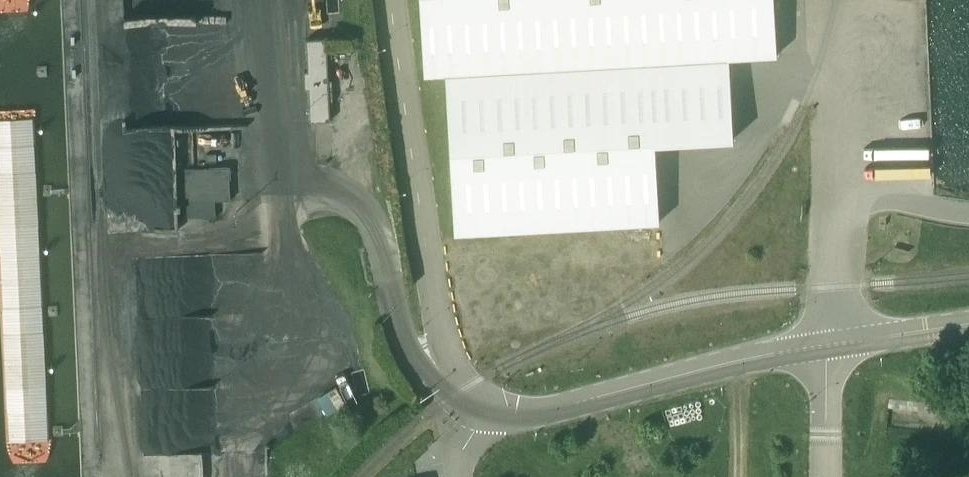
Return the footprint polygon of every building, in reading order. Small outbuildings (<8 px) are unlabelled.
[(774,0),(421,0),(425,74),(446,73),(455,233),(660,221),(655,143),(733,139),(729,57),(777,55),(774,0)] [(330,121),(327,39),(327,38),(306,39),(308,71),(304,71),(305,89),(308,89),(310,121),(330,121)] [(217,154),(206,154),(206,162),(217,162),(217,154)] [(230,200),(229,167),(177,170),(179,219),(216,217),(215,201),(230,200)]
